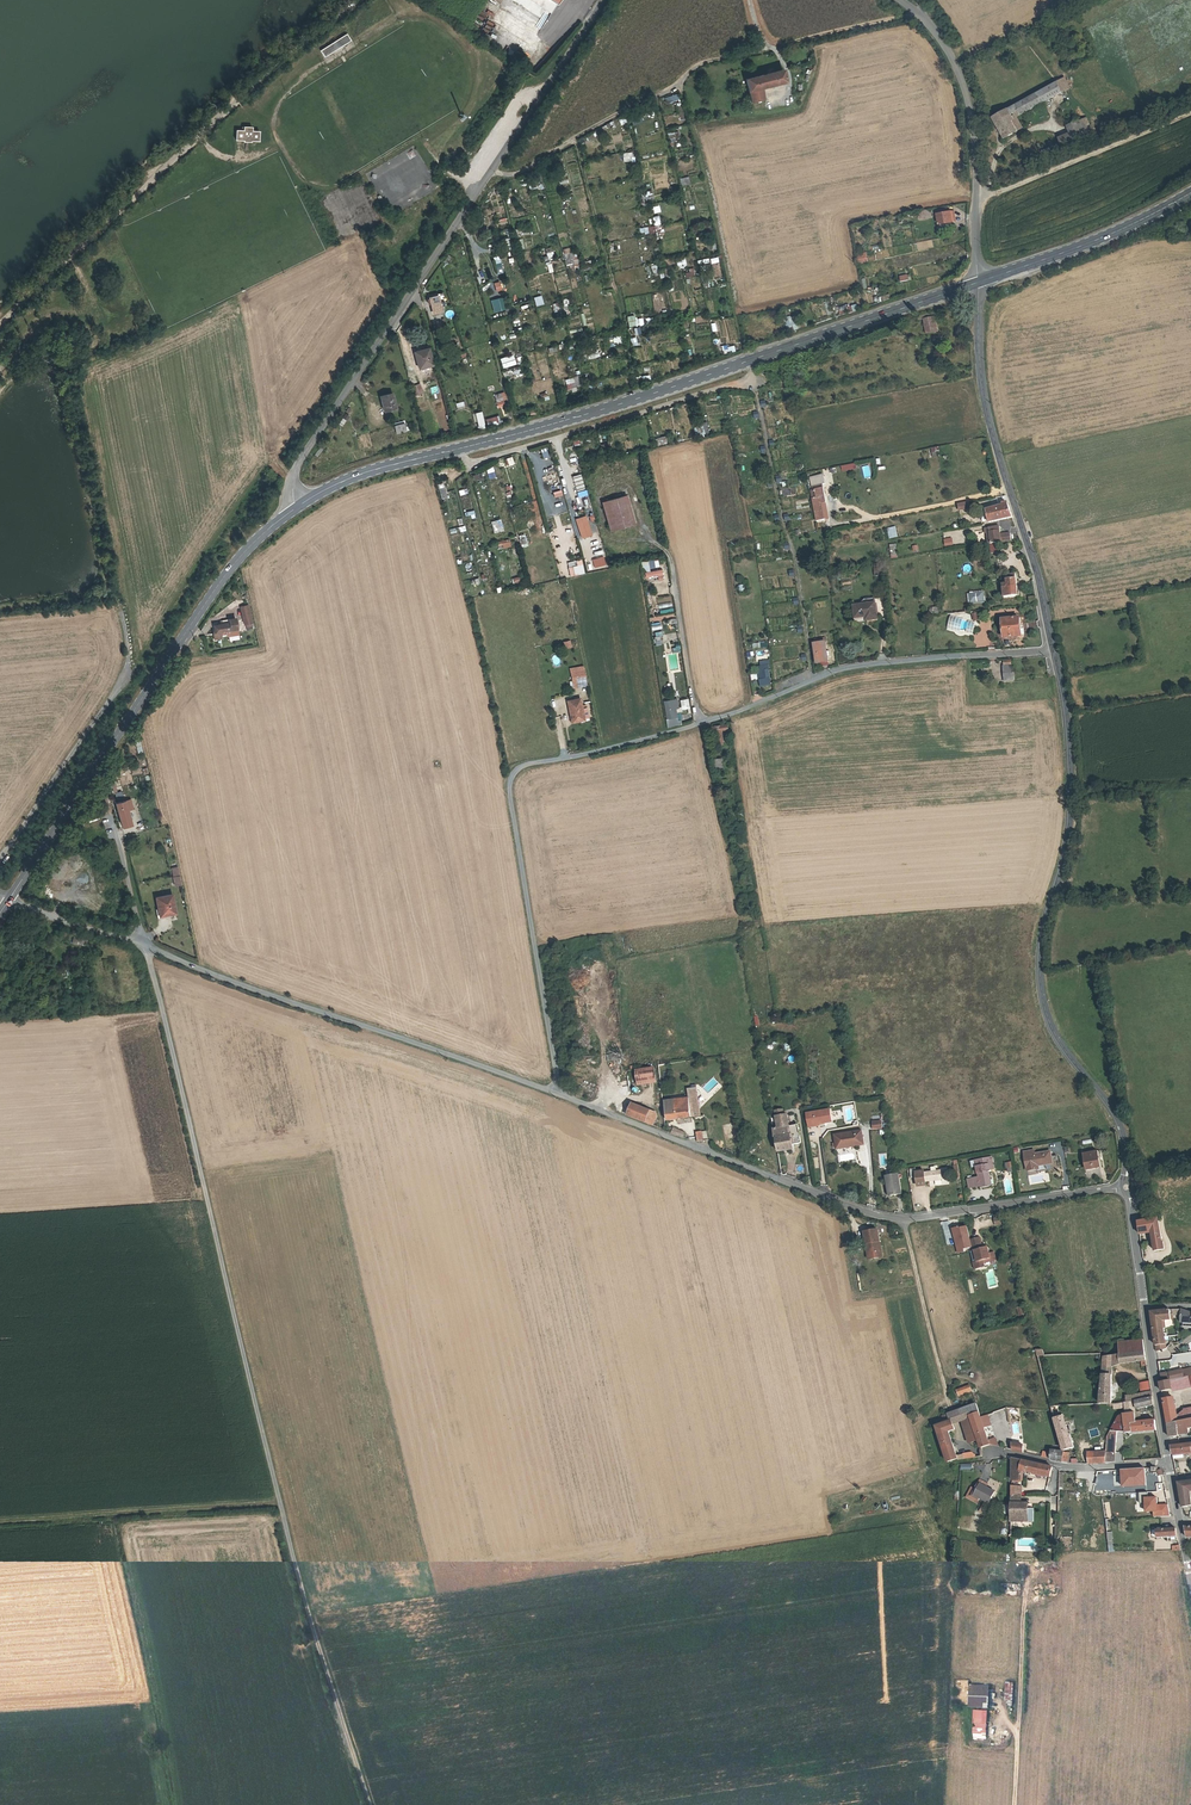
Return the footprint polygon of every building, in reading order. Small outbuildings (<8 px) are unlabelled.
[(550,23),(561,6),(551,0),(514,0),(550,23)] [(351,42),(347,35),(321,52),(326,59),(351,42)] [(746,79),(752,103),(765,100),(763,89),(786,84),(783,71),(746,79)] [(664,97),(666,103),(680,100),(678,94),(664,97)] [(1022,118),(1049,107),(1045,97),(1018,109),(1022,118)] [(1012,117),(997,124),(1003,140),(1017,134),(1013,125),(1015,123),(1012,117)] [(1071,132),(1060,136),(1063,146),(1095,135),(1089,117),(1068,124),(1071,132)] [(253,127),(244,127),(244,130),(237,130),(236,141),(244,141),(244,142),(252,142),(252,141),(260,142),(260,131),(253,131),(253,127)] [(676,132),(668,133),(670,140),(677,139),(676,132)] [(689,176),(680,178),(681,185),(690,183),(689,176)] [(652,207),(653,213),(661,211),(659,205),(652,207)] [(951,213),(938,216),(940,226),(953,223),(951,213)] [(659,235),(662,235),(661,216),(653,216),(655,231),(659,231),(659,235)] [(889,248),(889,256),(900,256),(899,247),(889,248)] [(867,251),(858,253),(859,263),(868,262),(867,251)] [(564,253),(565,264),(578,264),(577,253),(564,253)] [(678,268),(687,267),(686,259),(677,260),(678,268)] [(500,281),(494,283),(496,292),(502,290),(500,281)] [(435,294),(428,296),(430,303),(437,301),(435,294)] [(536,307),(544,304),(541,295),(533,297),(536,307)] [(490,300),(494,312),(505,309),(502,297),(490,300)] [(566,298),(561,300),(565,315),(570,313),(566,298)] [(560,303),(552,304),(554,314),(561,313),(560,303)] [(850,312),(859,310),(858,304),(849,306),(850,312)] [(583,324),(593,321),(589,310),(579,313),(583,324)] [(627,316),(629,327),(637,325),(635,315),(627,316)] [(793,324),(795,330),(799,329),(794,315),(786,318),(788,326),(793,324)] [(926,332),(934,330),(931,319),(924,320),(926,332)] [(619,335),(608,336),(609,345),(620,344),(619,335)] [(734,345),(722,346),(723,353),(735,352),(734,345)] [(431,365),(427,350),(415,354),(418,363),(415,363),(417,370),(431,365)] [(503,368),(516,364),(513,354),(500,358),(503,368)] [(505,378),(521,372),(519,366),(503,371),(505,378)] [(576,387),(580,386),(577,376),(565,380),(568,389),(571,388),(572,392),(577,391),(576,387)] [(420,383),(412,386),(415,396),(423,393),(420,383)] [(393,406),(388,389),(377,392),(382,408),(393,406)] [(494,394),(497,407),(508,405),(506,392),(494,394)] [(546,392),(541,394),(543,401),(549,399),(546,392)] [(455,403),(457,409),(465,406),(464,401),(455,403)] [(345,413),(339,423),(344,425),(350,416),(345,413)] [(498,416),(486,418),(487,426),(500,425),(498,416)] [(402,421),(392,423),(393,429),(404,426),(402,421)] [(657,446),(668,442),(665,435),(654,439),(657,446)] [(315,455),(319,457),(323,449),(319,447),(315,455)] [(543,458),(549,456),(546,447),(540,449),(543,458)] [(932,447),(933,456),(941,456),(940,447),(932,447)] [(843,471),(858,468),(857,463),(842,465),(843,471)] [(865,477),(871,476),(869,465),(863,466),(865,477)] [(489,479),(496,477),(493,466),(486,468),(489,479)] [(581,474),(572,477),(577,490),(585,487),(581,474)] [(810,491),(813,504),(825,501),(821,485),(824,484),(823,479),(815,480),(815,484),(811,484),(812,491),(810,491)] [(555,497),(563,495),(561,489),(553,492),(555,497)] [(578,497),(588,495),(586,489),(577,492),(578,497)] [(603,519),(610,517),(625,513),(621,495),(598,501),(603,519)] [(825,501),(813,504),(816,522),(823,520),(820,504),(825,503),(825,501)] [(969,502),(959,504),(960,511),(970,508),(969,502)] [(987,524),(1013,516),(1009,504),(986,511),(987,524)] [(471,519),(476,518),(473,510),(464,512),(465,516),(470,515),(471,519)] [(575,519),(582,539),(593,535),(586,515),(575,519)] [(610,517),(603,519),(606,530),(614,528),(610,517)] [(501,519),(491,522),(494,533),(504,531),(501,519)] [(897,527),(888,528),(889,539),(899,537),(897,527)] [(990,546),(1009,543),(1007,536),(999,537),(997,527),(988,529),(990,546)] [(519,539),(522,548),(528,546),(525,537),(519,539)] [(953,538),(944,539),(946,547),(954,545),(953,538)] [(595,569),(607,565),(604,556),(592,560),(595,569)] [(567,562),(570,576),(585,573),(582,559),(567,562)] [(645,569),(659,567),(658,559),(644,561),(645,569)] [(969,573),(972,567),(967,564),(963,569),(969,573)] [(662,570),(645,571),(646,579),(658,578),(658,580),(663,579),(662,570)] [(1014,578),(1006,579),(1006,581),(1001,582),(1002,584),(1006,584),(1006,587),(1004,588),(1005,591),(1001,591),(1002,598),(1016,596),(1014,578)] [(248,605),(240,607),(244,625),(253,623),(248,605)] [(869,619),(870,623),(881,622),(878,605),(856,608),(857,620),(869,619)] [(227,630),(238,628),(235,617),(230,618),(231,623),(214,626),(215,633),(218,632),(218,634),(220,633),(220,632),(222,632),(223,633),(227,632),(227,630)] [(1018,618),(1000,620),(1002,637),(1021,634),(1018,618)] [(972,632),(974,621),(959,619),(957,629),(972,632)] [(661,631),(654,632),(656,645),(662,645),(661,631)] [(563,642),(565,649),(572,647),(570,640),(563,642)] [(829,661),(827,642),(815,643),(818,663),(829,661)] [(1004,682),(1014,681),(1013,659),(1003,660),(1004,682)] [(770,660),(758,661),(760,687),(772,686),(770,660)] [(584,666),(570,667),(573,688),(587,686),(584,666)] [(687,698),(679,700),(681,710),(689,708),(687,698)] [(580,704),(568,706),(571,722),(583,720),(580,704)] [(717,733),(722,732),(722,730),(727,729),(727,725),(712,727),(712,731),(716,731),(717,733)] [(140,740),(135,742),(138,754),(143,752),(140,740)] [(714,768),(722,767),(722,758),(713,759),(714,768)] [(114,793),(123,790),(119,780),(111,782),(114,793)] [(134,827),(127,802),(118,804),(124,829),(134,827)] [(170,869),(175,886),(182,884),(177,867),(170,869)] [(178,915),(174,896),(160,899),(162,911),(160,912),(162,919),(178,915)] [(72,944),(81,946),(83,939),(73,937),(72,944)] [(658,1084),(657,1068),(637,1069),(638,1085),(658,1084)] [(698,1097),(665,1102),(669,1122),(701,1116),(698,1097)] [(629,1116),(648,1124),(653,1112),(633,1105),(629,1116)] [(831,1108),(810,1111),(811,1119),(832,1116),(831,1108)] [(802,1145),(799,1126),(790,1127),(788,1117),(785,1117),(783,1111),(776,1112),(779,1129),(774,1130),(776,1139),(777,1139),(780,1154),(795,1151),(794,1147),(802,1145)] [(873,1130),(883,1129),(883,1120),(872,1121),(873,1130)] [(685,1139),(687,1133),(674,1129),(672,1135),(685,1139)] [(706,1132),(698,1133),(699,1141),(708,1140),(706,1132)] [(861,1132),(834,1135),(836,1146),(847,1144),(847,1149),(863,1147),(861,1132)] [(1034,1168),(1050,1165),(1048,1152),(1026,1155),(1027,1165),(1033,1165),(1034,1168)] [(1099,1166),(1097,1153),(1084,1155),(1086,1168),(1099,1166)] [(985,1189),(994,1188),(991,1163),(980,1164),(981,1175),(970,1177),(971,1188),(981,1187),(980,1184),(984,1184),(985,1189)] [(917,1169),(913,1170),(913,1179),(918,1178),(919,1187),(927,1186),(927,1182),(938,1181),(944,1180),(943,1174),(942,1171),(937,1172),(936,1168),(932,1168),(933,1172),(926,1173),(926,1172),(917,1173),(917,1169)] [(903,1194),(901,1175),(886,1177),(888,1187),(891,1187),(892,1196),(903,1194)] [(996,1226),(1003,1225),(1001,1216),(994,1218),(996,1226)] [(1159,1218),(1138,1221),(1140,1234),(1153,1233),(1156,1249),(1165,1248),(1164,1241),(1163,1241),(1159,1218)] [(872,1258),(885,1256),(879,1227),(866,1229),(872,1258)] [(968,1242),(965,1228),(957,1230),(957,1229),(951,1231),(953,1241),(957,1240),(958,1243),(954,1244),(956,1251),(962,1249),(963,1251),(970,1249),(968,1242)] [(978,1239),(968,1242),(971,1253),(973,1252),(976,1263),(972,1264),(974,1271),(983,1268),(982,1264),(982,1261),(989,1259),(986,1248),(979,1251),(978,1248),(980,1247),(978,1239)] [(1181,1311),(1181,1322),(1187,1322),(1190,1322),(1190,1314),(1181,1311)] [(1156,1346),(1167,1345),(1164,1323),(1171,1321),(1170,1314),(1166,1312),(1151,1314),(1156,1346)] [(1146,1364),(1142,1339),(1118,1343),(1119,1353),(1099,1356),(1097,1356),(1098,1362),(1101,1362),(1099,1402),(1110,1402),(1112,1365),(1124,1361),(1140,1359),(1141,1365),(1146,1364)] [(1190,1376),(1190,1370),(1187,1371),(1187,1372),(1183,1373),(1182,1369),(1170,1372),(1170,1373),(1167,1374),(1167,1373),(1166,1372),(1160,1373),(1162,1382),(1173,1380),(1190,1376)] [(1175,1392),(1190,1389),(1190,1376),(1173,1380),(1175,1392)] [(1175,1392),(1173,1380),(1162,1382),(1163,1393),(1175,1392)] [(1120,1401),(1134,1399),(1151,1397),(1150,1389),(1125,1393),(1125,1396),(1120,1397),(1120,1401)] [(972,1390),(959,1393),(961,1398),(974,1394),(972,1390)] [(1177,1411),(1175,1398),(1164,1399),(1168,1423),(1186,1419),(1190,1418),(1190,1409),(1177,1411)] [(1127,1405),(1129,1411),(1136,1410),(1135,1405),(1134,1399),(1120,1401),(1113,1402),(1113,1407),(1127,1405)] [(1062,1448),(1074,1446),(1072,1434),(1068,1434),(1062,1404),(1052,1404),(1061,1438),(1063,1442),(1052,1444),(1052,1449),(1062,1451),(1062,1448)] [(974,1418),(982,1415),(980,1409),(952,1417),(950,1411),(942,1413),(945,1424),(938,1427),(949,1461),(959,1456),(950,1431),(955,1429),(955,1426),(963,1424),(969,1442),(980,1439),(974,1418)] [(1107,1450),(1107,1454),(1117,1453),(1118,1434),(1156,1429),(1154,1416),(1138,1418),(1136,1410),(1129,1411),(1117,1412),(1109,1431),(1107,1450)] [(991,1446),(985,1425),(982,1417),(982,1415),(974,1418),(980,1439),(983,1448),(991,1446)] [(982,1417),(985,1425),(992,1423),(990,1415),(982,1417)] [(1186,1419),(1168,1423),(1170,1437),(1189,1434),(1188,1429),(1186,1419)] [(1020,1433),(1019,1423),(1012,1424),(1013,1434),(1020,1433)] [(1190,1453),(1190,1443),(1171,1446),(1173,1456),(1190,1453)] [(1062,1451),(1052,1449),(1052,1460),(1063,1463),(1078,1464),(1076,1453),(1062,1451)] [(1107,1454),(1107,1450),(1089,1452),(1090,1463),(1106,1462),(1107,1454)] [(1107,1454),(1106,1462),(1116,1461),(1117,1453),(1107,1454)] [(1018,1480),(1018,1472),(1051,1478),(1053,1469),(1051,1468),(1011,1459),(1011,1468),(1011,1480),(1018,1480)] [(1141,1466),(1118,1468),(1120,1485),(1143,1482),(1141,1466)] [(1098,1483),(1105,1482),(1103,1469),(1096,1470),(1098,1483)] [(1190,1491),(1189,1481),(1178,1482),(1182,1506),(1190,1505),(1190,1493),(1190,1491)] [(994,1493),(977,1484),(970,1497),(979,1502),(980,1500),(987,1504),(994,1493)] [(1144,1491),(1135,1492),(1136,1503),(1142,1503),(1143,1512),(1151,1511),(1152,1517),(1168,1516),(1166,1504),(1155,1505),(1154,1497),(1144,1498),(1144,1491)] [(1010,1504),(1009,1516),(1009,1523),(1018,1523),(1018,1516),(1024,1517),(1024,1504),(1015,1504),(1016,1497),(1010,1497),(1010,1504)] [(979,1512),(985,1515),(988,1510),(983,1507),(979,1512)] [(1160,1535),(1175,1534),(1173,1526),(1159,1527),(1160,1535)] [(1160,1549),(1171,1548),(1171,1541),(1165,1541),(1165,1538),(1160,1538),(1160,1549)] [(1014,1700),(1014,1682),(1005,1682),(1005,1700),(1014,1700)] [(990,1708),(990,1685),(969,1685),(969,1708),(990,1708)] [(973,1739),(988,1739),(988,1710),(973,1710),(973,1739)]
